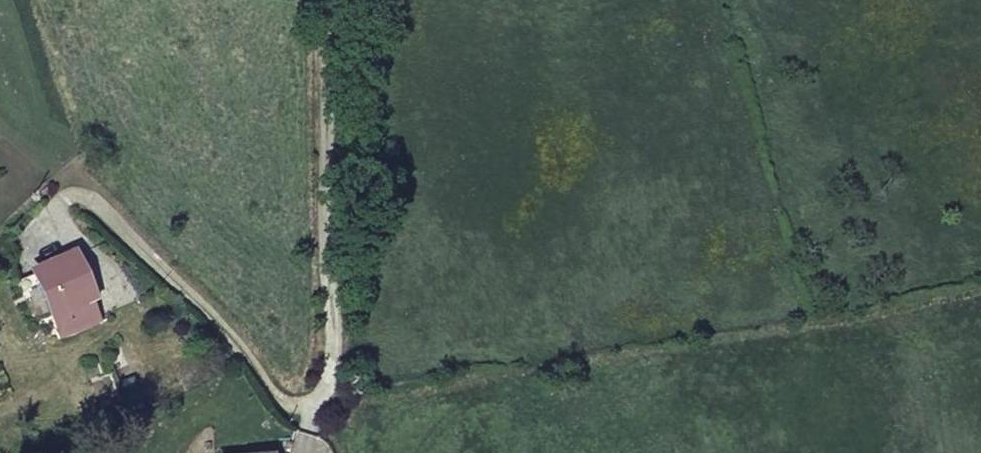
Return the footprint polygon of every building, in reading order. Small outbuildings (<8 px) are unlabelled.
[(100,321),(72,256),(34,272),(62,336),(100,321)]
